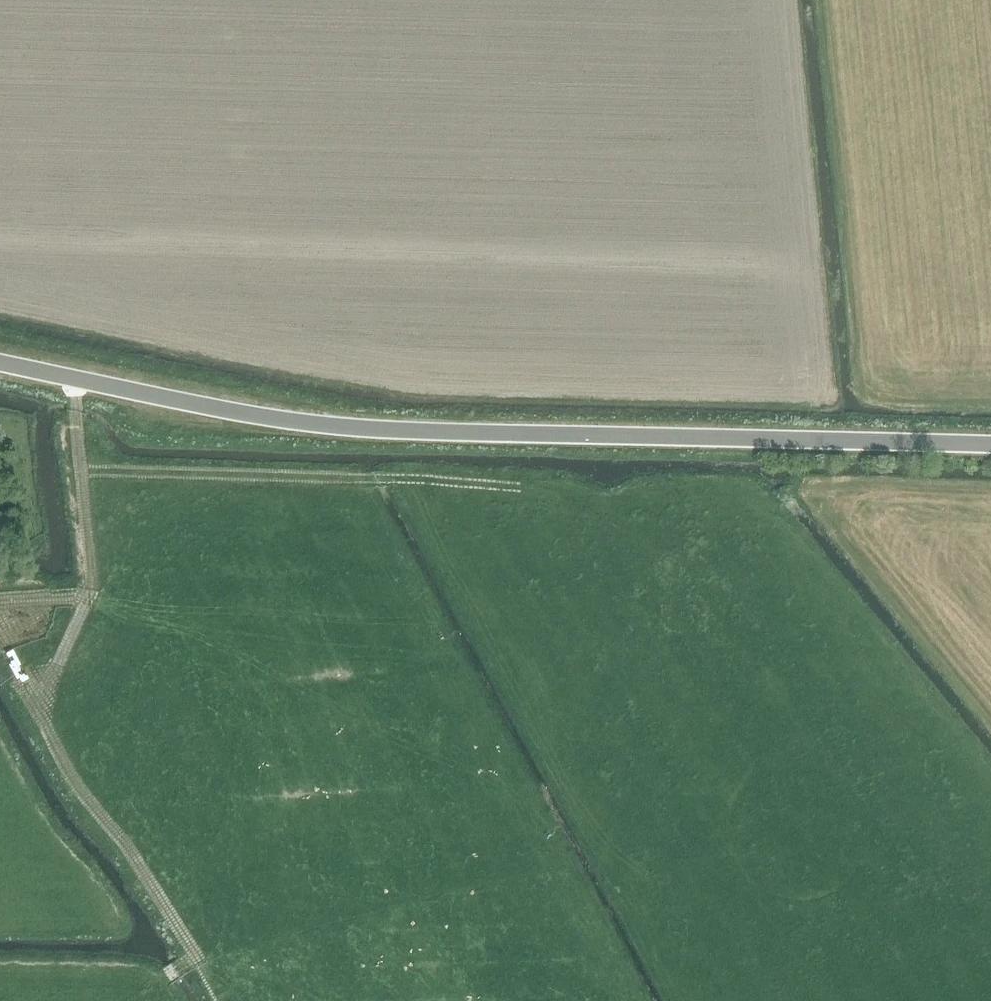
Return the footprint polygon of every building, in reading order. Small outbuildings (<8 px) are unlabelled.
[(6,657),(20,681),(28,676),(15,653),(6,657)]
